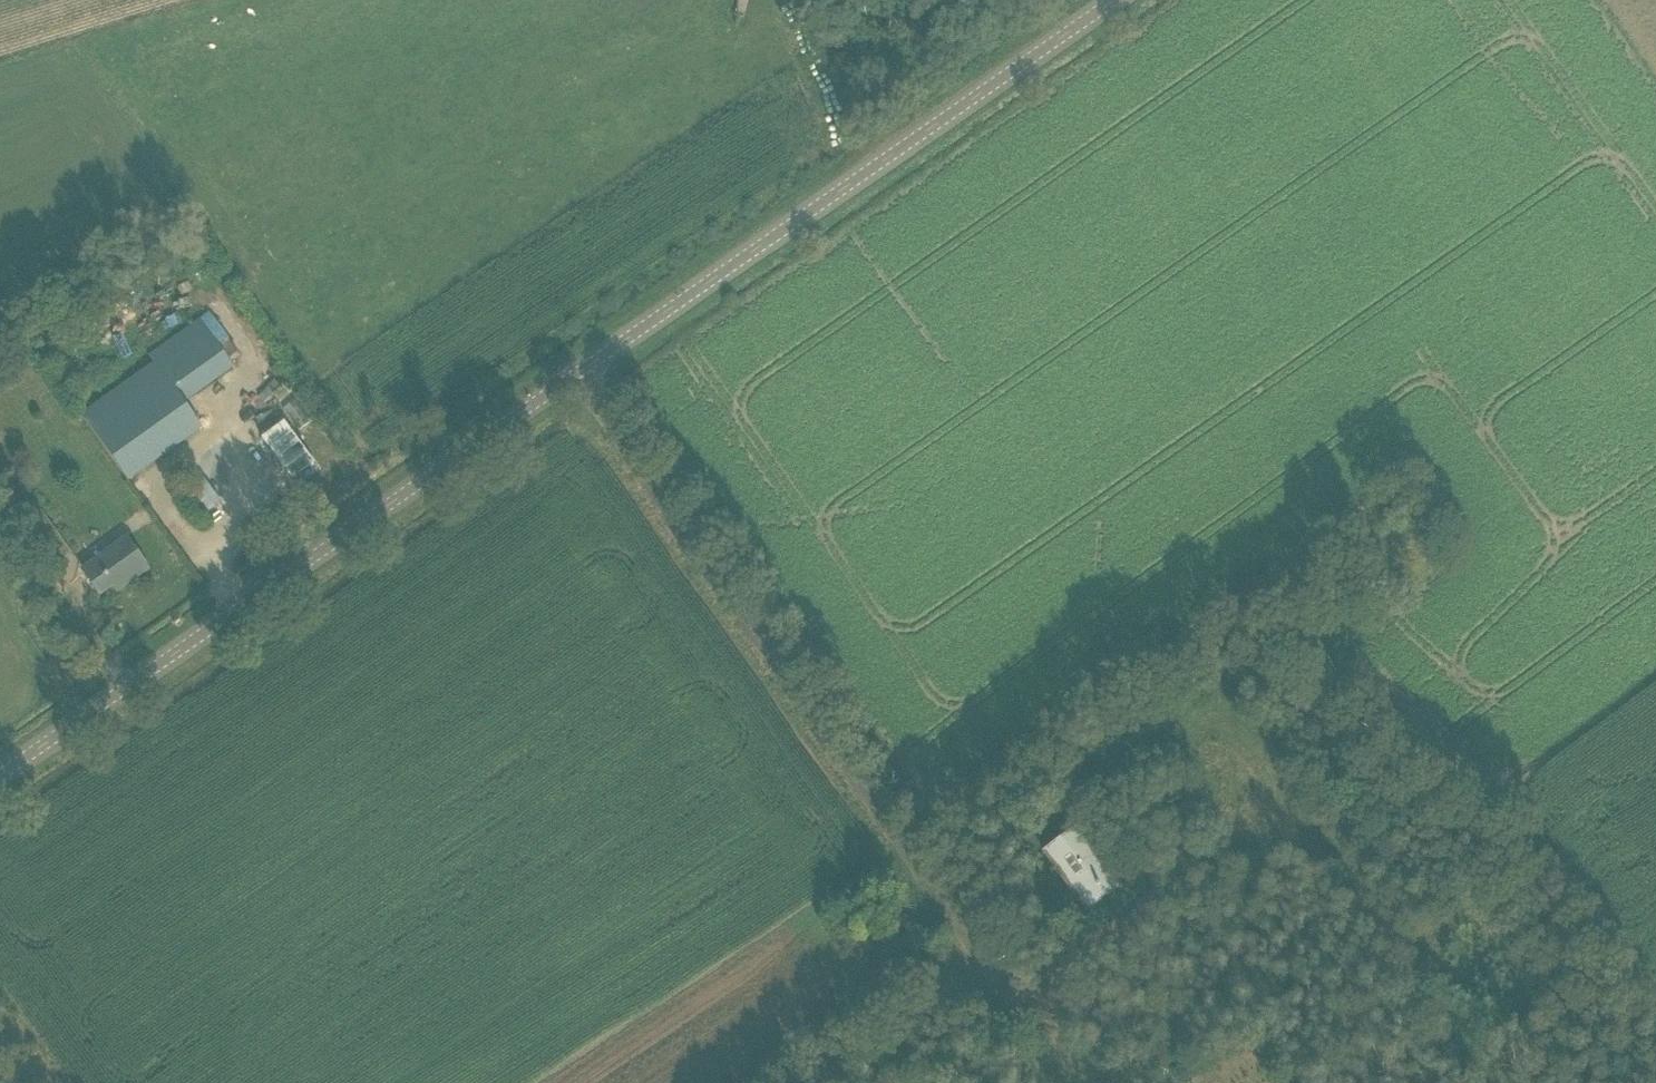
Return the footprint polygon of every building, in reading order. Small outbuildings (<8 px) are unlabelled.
[(154,362),(81,413),(128,480),(201,429),(183,403),(234,366),(200,316),(150,352),(155,361),(154,362)] [(261,438),(292,481),(315,464),(284,422),(261,438)] [(82,570),(87,576),(100,594),(117,582),(121,587),(147,569),(126,539),(82,570)] [(1085,913),(1121,887),(1078,826),(1041,851),(1085,913)]
